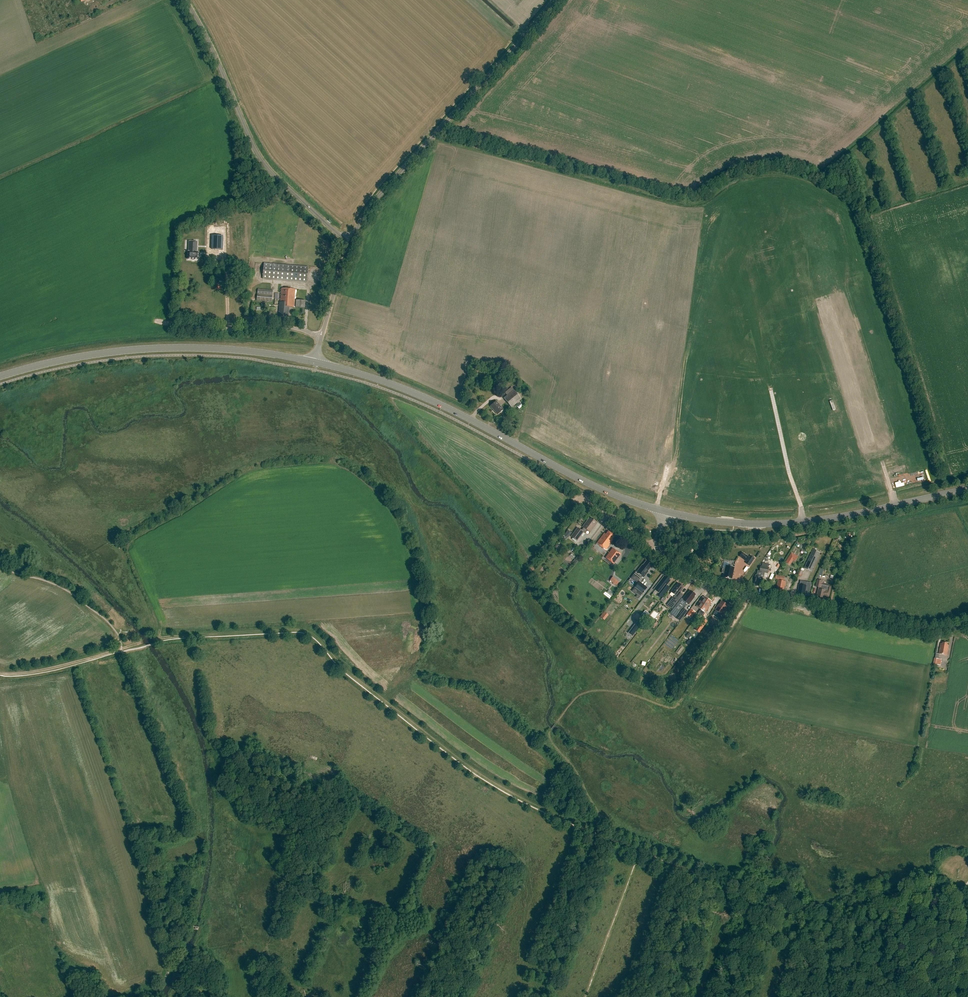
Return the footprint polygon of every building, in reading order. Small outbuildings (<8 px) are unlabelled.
[(213,235),(212,249),(222,250),(223,236),(213,235)] [(195,260),(198,260),(199,255),(197,255),(197,252),(197,242),(190,242),(190,252),(188,252),(188,260),(192,260),(193,261),(194,261),(195,260)] [(263,263),(262,279),(307,283),(308,267),(263,263)] [(295,300),(296,289),(282,288),(281,302),(280,302),(279,312),(280,312),(280,317),(289,317),(289,307),(294,308),(305,308),(305,301),(295,300)] [(258,289),(257,301),(272,302),(273,290),(258,289)] [(511,407),(522,399),(514,390),(512,387),(505,392),(507,395),(504,398),(511,407)] [(497,401),(491,406),(498,414),(504,409),(497,401)] [(589,518),(582,527),(584,528),(582,530),(584,532),(584,533),(585,534),(587,531),(590,533),(597,523),(592,519),(591,520),(589,518)] [(577,528),(571,537),(577,542),(584,532),(577,528)] [(605,533),(597,544),(606,550),(611,542),(613,540),(612,539),(614,537),(613,536),(614,535),(608,531),(606,534),(605,533)] [(613,564),(621,554),(613,548),(605,558),(613,564)] [(812,572),(816,562),(820,553),(814,550),(805,568),(812,572)] [(792,553),(786,563),(790,565),(793,560),(795,562),(798,557),(792,553)] [(755,558),(751,556),(750,557),(746,555),(744,559),(747,562),(746,563),(750,566),(755,558)] [(642,565),(636,572),(644,578),(648,572),(648,571),(652,565),(646,561),(643,565),(642,565)] [(722,569),(722,573),(724,573),(723,578),(732,579),(734,568),(726,566),(725,570),(722,569)] [(756,574),(754,582),(755,582),(754,586),(760,588),(761,583),(761,584),(763,577),(764,577),(765,573),(768,574),(769,568),(761,566),(760,571),(758,571),(757,575),(756,574)] [(778,580),(777,586),(778,587),(777,591),(783,592),(784,588),(785,588),(786,582),(784,581),(785,577),(776,575),(775,579),(778,580)] [(664,576),(654,590),(658,593),(657,596),(661,599),(669,588),(667,585),(670,581),(669,580),(670,578),(666,576),(665,577),(664,576)] [(619,581),(613,577),(610,581),(616,585),(619,581)] [(817,595),(817,599),(823,601),(824,597),(829,598),(831,585),(822,584),(823,582),(818,580),(816,587),(819,587),(819,589),(818,589),(817,595)] [(637,596),(639,598),(649,588),(641,581),(633,590),(639,595),(637,596)] [(799,591),(798,595),(804,597),(805,595),(809,596),(812,583),(808,582),(807,586),(800,585),(798,591),(799,591)] [(680,593),(681,591),(683,587),(678,583),(676,586),(676,585),(671,592),(675,596),(673,599),(672,599),(670,601),(675,605),(677,602),(682,595),(680,593)] [(693,598),(695,595),(690,591),(688,593),(683,599),(682,600),(688,604),(693,598)] [(696,607),(700,610),(701,610),(705,603),(708,599),(705,597),(704,598),(703,597),(696,607)] [(676,605),(672,610),(675,612),(678,614),(676,617),(680,621),(687,612),(684,609),(688,604),(682,600),(683,599),(681,598),(676,605)] [(643,611),(649,602),(644,599),(638,609),(643,611)] [(705,603),(701,610),(700,610),(698,614),(702,616),(704,612),(705,613),(711,603),(710,602),(711,601),(708,599),(705,603)] [(718,604),(715,610),(712,615),(718,618),(721,614),(722,614),(725,609),(725,608),(727,605),(721,601),(719,605),(718,604)] [(691,618),(695,612),(691,609),(687,615),(691,618)] [(699,634),(707,621),(703,618),(695,631),(699,634)] [(713,625),(707,633),(710,635),(715,627),(713,625)] [(941,643),(939,653),(947,655),(949,644),(947,644),(947,643),(943,642),(942,643),(941,643)]
